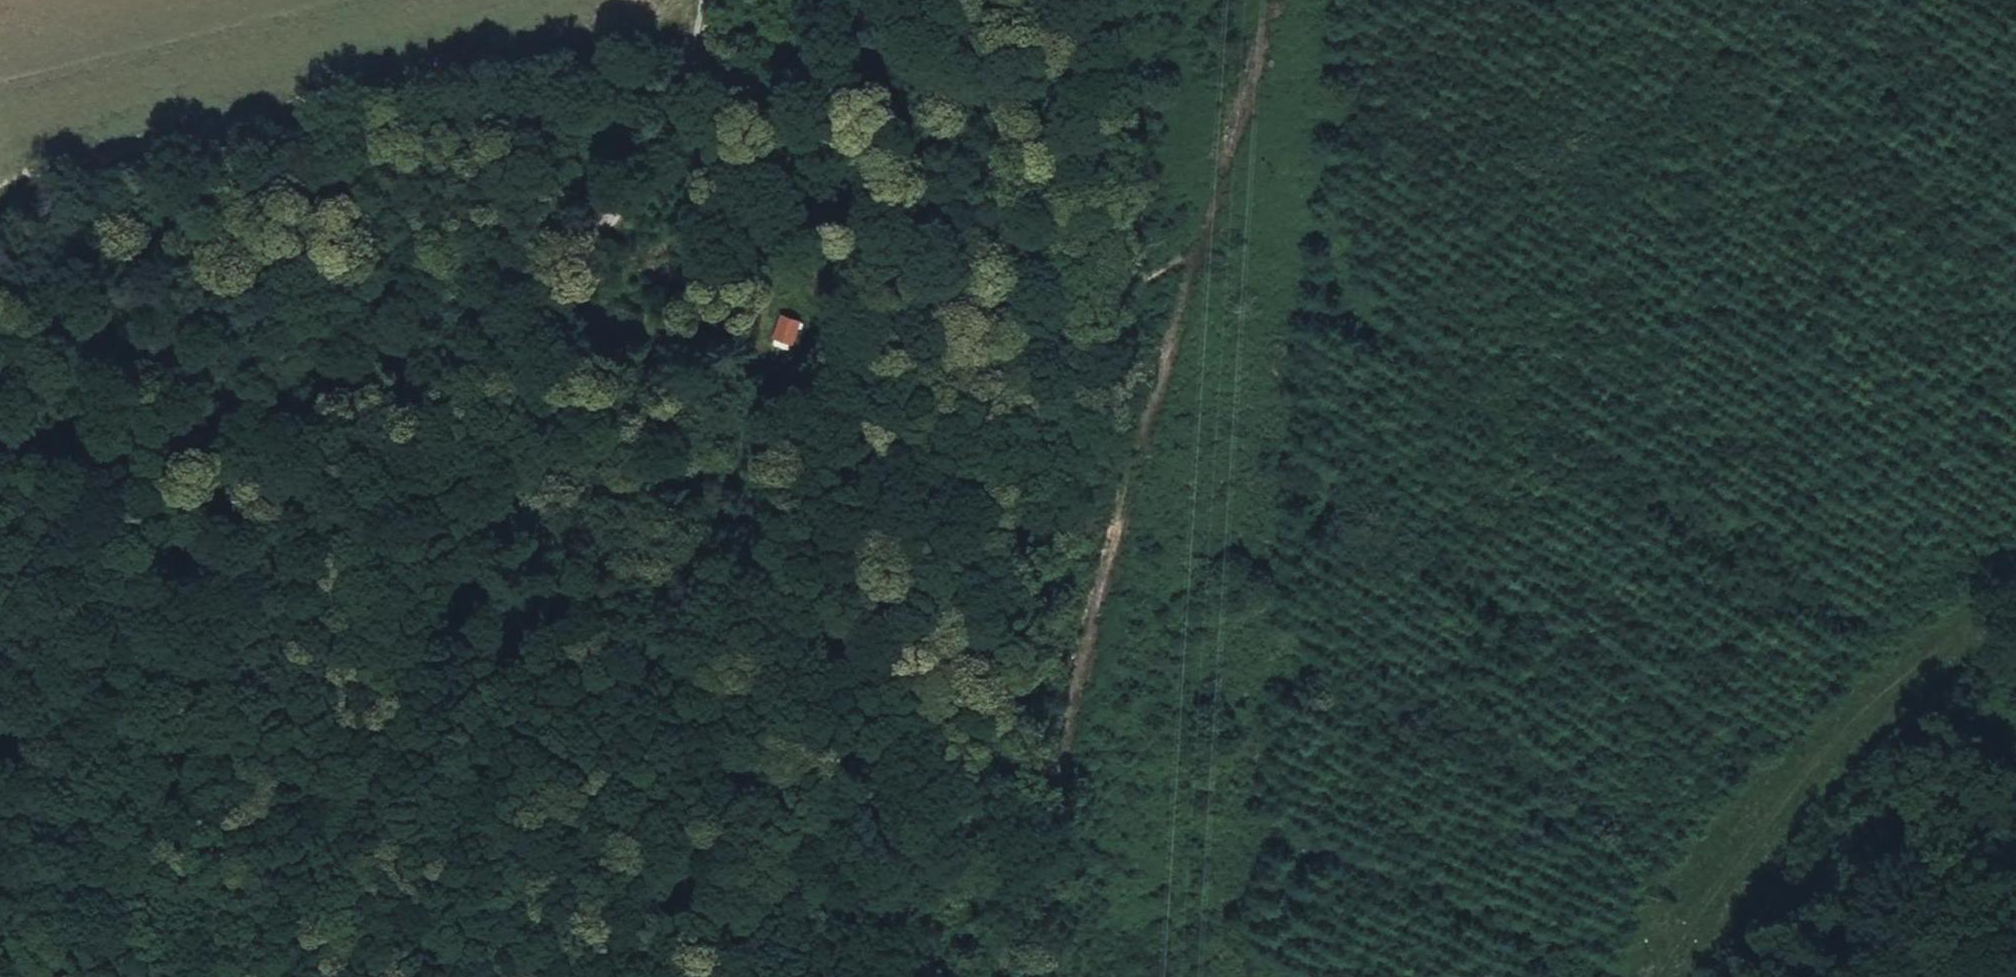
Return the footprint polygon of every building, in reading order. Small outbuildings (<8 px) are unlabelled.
[(774,356),(783,318),(768,316),(764,355),(774,356)]
